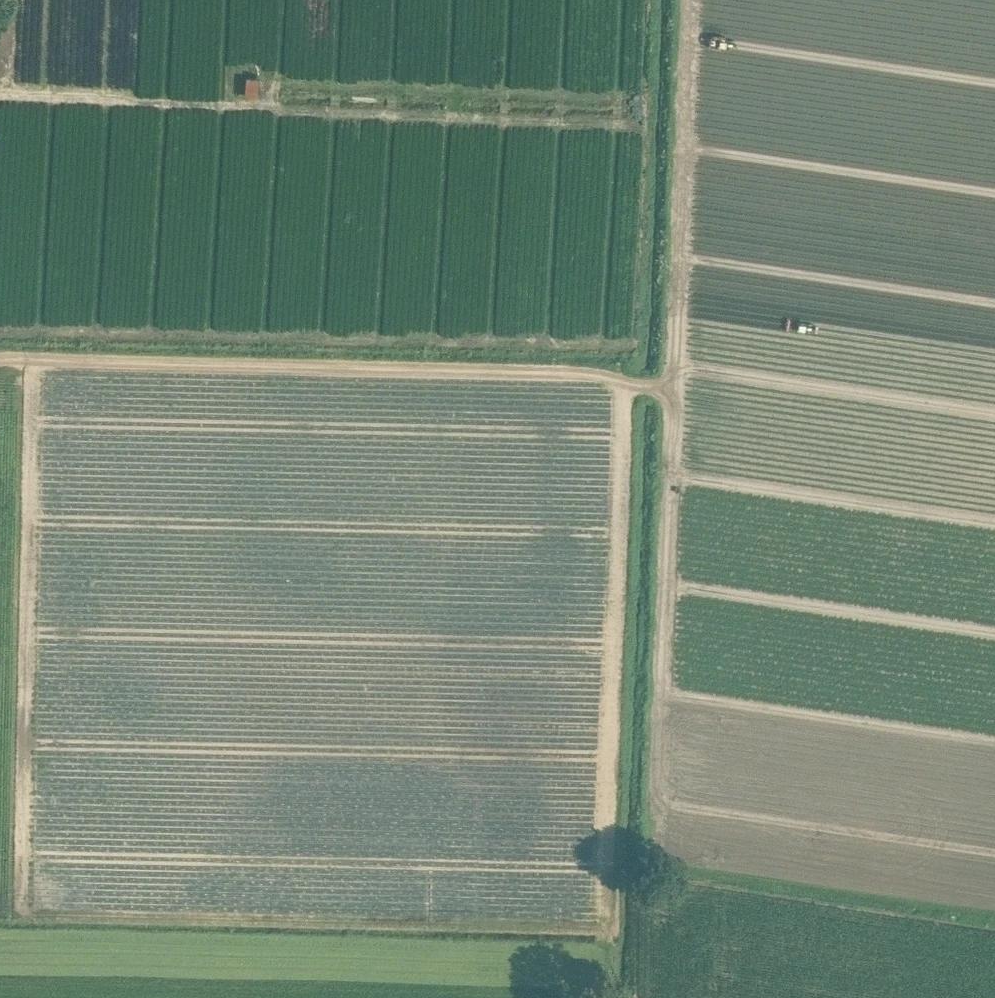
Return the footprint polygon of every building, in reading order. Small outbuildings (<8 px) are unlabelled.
[(246,78),(244,96),(257,97),(259,79),(246,78)]
